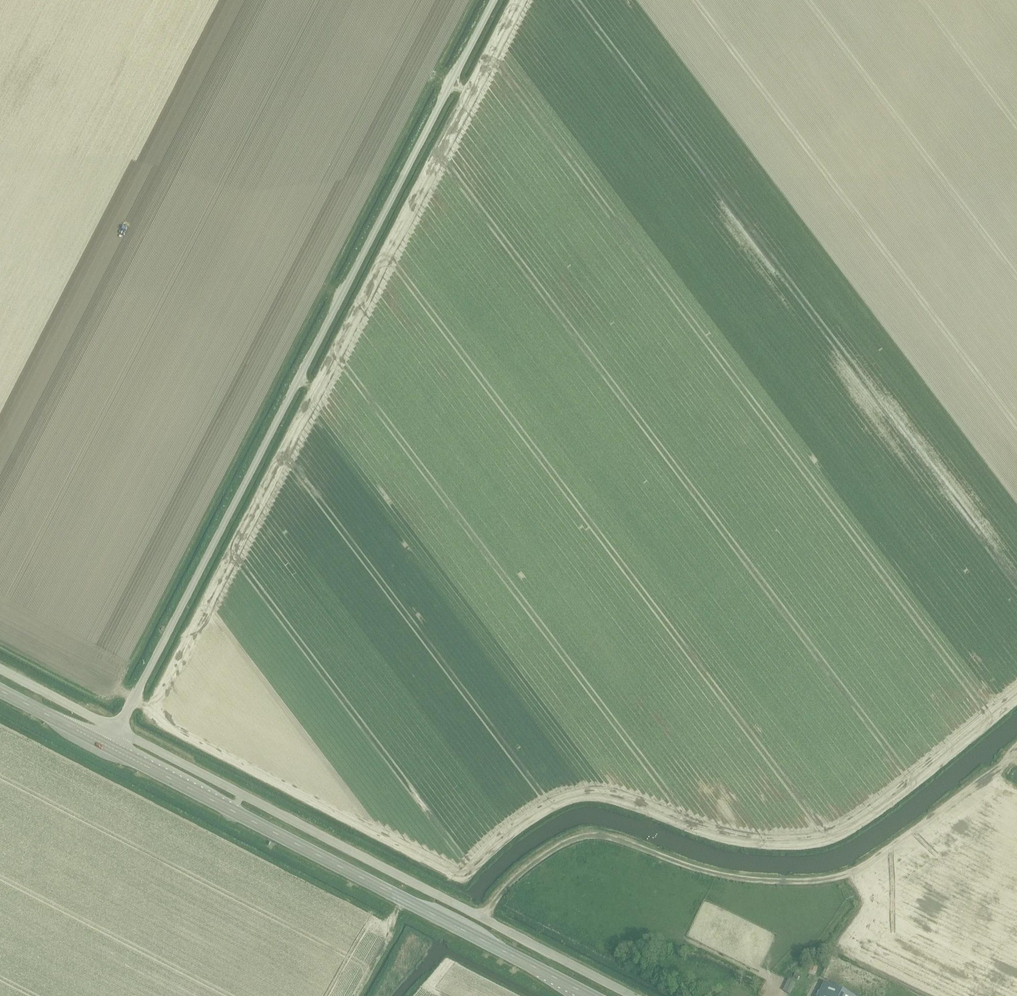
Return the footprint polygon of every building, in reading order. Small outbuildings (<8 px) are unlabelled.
[(789,981),(783,992),(790,995),(796,984),(789,981)] [(818,995),(851,995),(825,983),(818,995)]
